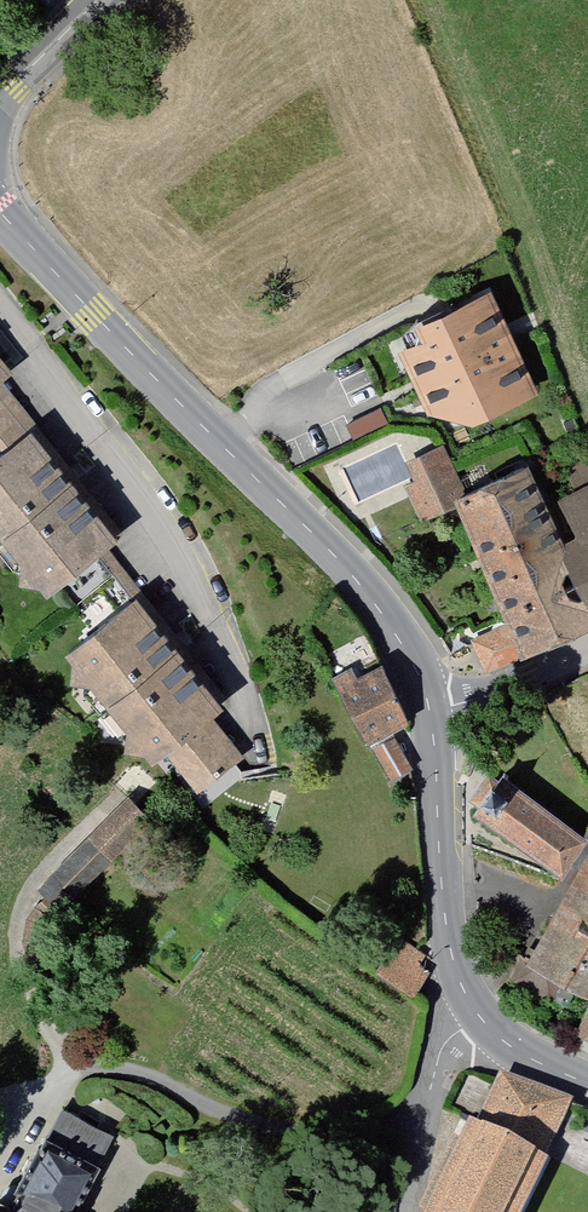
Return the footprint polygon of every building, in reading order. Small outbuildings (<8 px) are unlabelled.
[(424,346),(403,355),(432,417),(476,426),(545,394),(495,292),(415,327),(424,346)] [(12,371),(0,357),(0,380),(12,371)] [(29,430),(0,393),(0,453),(29,430)] [(43,594),(123,530),(34,426),(29,430),(0,453),(0,543),(43,594)] [(411,460),(419,479),(410,482),(427,519),(456,506),(521,656),(587,625),(587,459),(571,468),(574,475),(542,492),(526,460),(471,487),(449,444),(411,460)] [(138,595),(57,655),(147,764),(163,752),(201,798),(245,763),(209,721),(229,705),(138,595)] [(353,669),(333,679),(369,746),(409,725),(378,668),(358,678),(353,669)] [(394,739),(371,751),(389,781),(412,768),(394,739)] [(492,772),(464,815),(555,879),(582,835),(492,772)] [(117,803),(91,829),(115,850),(140,824),(117,803)] [(70,848),(40,879),(67,905),(97,875),(70,848)] [(529,966),(587,1000),(587,858),(529,966)] [(399,937),(377,973),(415,998),(426,979),(427,956),(399,937)] [(501,1077),(435,1211),(522,1211),(572,1108),(501,1077)] [(103,1144),(33,1109),(0,1167),(0,1211),(66,1211),(103,1144)]
